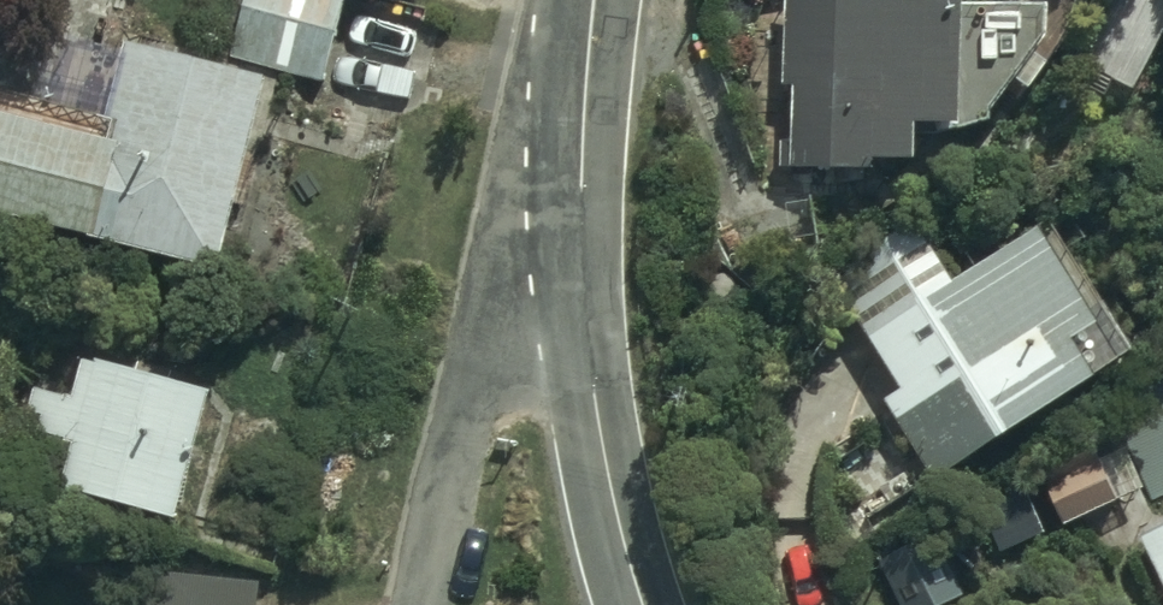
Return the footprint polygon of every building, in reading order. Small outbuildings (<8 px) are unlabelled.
[(55,110),(0,99),(0,203),(96,222),(92,240),(234,268),(271,81),(324,92),(343,0),(252,0),(239,63),(127,41),(124,57),(68,46),(55,110)] [(779,44),(747,45),(747,95),(791,95),(792,144),(778,144),(778,178),(877,177),(877,157),(921,157),(920,117),(949,117),(949,141),(995,121),(994,115),(1052,38),(1052,6),(974,7),(974,0),(779,0),(779,44)] [(877,414),(929,488),(1129,351),(1045,230),(955,293),(917,238),(824,302),(894,402),(877,414)] [(77,400),(34,391),(28,418),(41,421),(37,436),(64,442),(63,446),(71,448),(62,492),(180,516),(206,391),(84,366),(77,400)] [(1150,497),(1162,490),(1162,374),(1103,406),(1150,497)] [(0,403),(0,456),(13,458),(22,407),(0,403)] [(1094,456),(1039,486),(1064,531),(1119,500),(1094,456)] [(1134,530),(1162,592),(1162,516),(1134,530)] [(152,581),(150,604),(260,604),(261,590),(152,581)]
